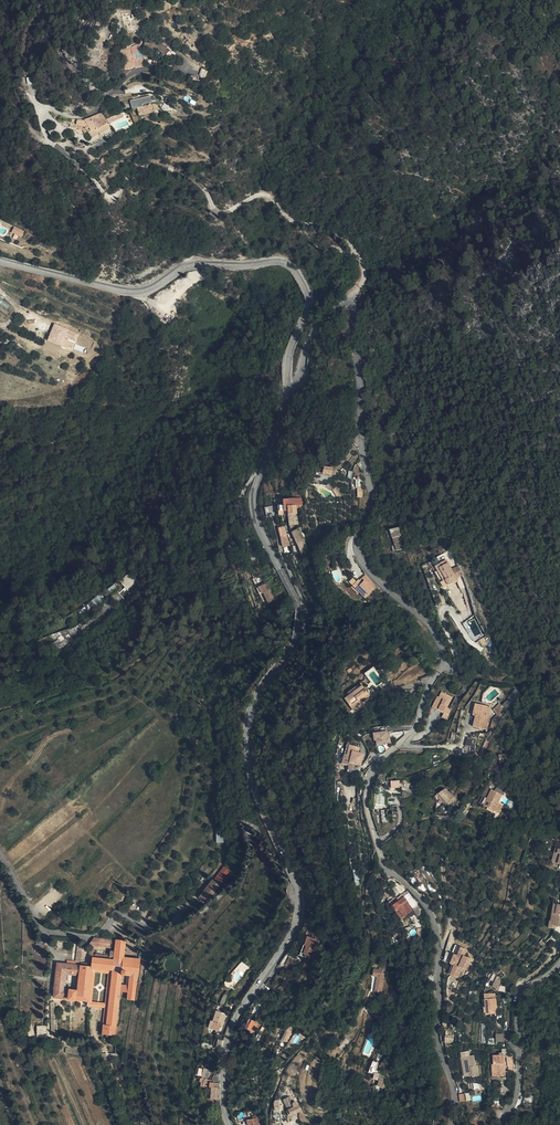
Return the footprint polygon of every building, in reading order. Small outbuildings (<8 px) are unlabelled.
[(127,56),(126,49),(125,50),(121,51),(118,52),(119,65),(135,60),(132,60),(130,56),(127,56)] [(136,59),(135,60),(119,65),(120,71),(128,70),(137,69),(136,59)] [(205,78),(208,70),(202,68),(200,76),(205,78)] [(133,110),(131,110),(131,111),(133,117),(133,118),(138,117),(139,117),(153,112),(152,108),(150,106),(143,108),(137,109),(133,110)] [(84,137),(89,139),(93,136),(94,137),(104,131),(95,116),(83,121),(83,135),(83,137),(84,137)] [(81,136),(83,135),(83,121),(79,122),(72,122),(71,127),(68,126),(67,129),(72,131),(73,127),(78,129),(80,133),(81,136)] [(101,167),(95,163),(91,169),(97,173),(101,167)] [(22,236),(25,230),(15,226),(12,232),(22,236)] [(302,500),(286,500),(282,500),(282,506),(275,506),(275,516),(278,516),(279,516),(279,522),(281,522),(282,521),(286,521),(286,515),(286,511),(286,508),(299,508),(302,508),(302,500)] [(295,526),(295,515),(286,515),(286,521),(286,526),(295,526)] [(399,536),(406,548),(398,527),(388,531),(399,536)] [(289,533),(294,544),(300,542),(298,535),(296,530),(289,533)] [(391,553),(406,548),(399,536),(388,531),(387,531),(393,546),(389,548),(391,553)] [(281,537),(282,547),(289,546),(287,536),(287,535),(281,537)] [(300,542),(294,544),(298,555),(305,552),(302,544),(301,544),(300,542)] [(443,576),(446,585),(452,581),(441,562),(436,563),(443,576)] [(442,587),(446,585),(443,576),(436,563),(429,566),(432,572),(442,587)] [(438,589),(442,587),(432,572),(429,573),(438,589)] [(357,574),(353,577),(363,591),(367,588),(357,574)] [(363,591),(353,577),(348,581),(346,580),(342,583),(349,593),(353,599),(363,591)] [(125,592),(132,586),(127,581),(125,583),(122,579),(117,582),(121,587),(119,588),(124,593),(125,592)] [(349,593),(342,583),(339,585),(346,595),(349,593)] [(108,586),(99,593),(102,596),(111,590),(108,586)] [(266,608),(273,605),(266,588),(258,592),(260,598),(262,597),(266,608)] [(471,638),(481,634),(474,617),(464,622),(471,638)] [(350,695),(362,685),(360,682),(347,691),(350,695)] [(370,695),(362,685),(350,695),(345,698),(355,709),(368,700),(367,697),(370,695)] [(515,688),(504,706),(499,703),(494,710),(500,714),(506,704),(511,707),(521,691),(515,688)] [(441,691),(437,700),(432,710),(442,715),(440,719),(444,721),(449,709),(446,707),(451,696),(441,691)] [(392,700),(399,706),(403,701),(398,696),(396,698),(395,697),(392,700)] [(450,709),(452,710),(458,698),(455,696),(450,709)] [(486,702),(475,700),(472,711),(470,723),(483,725),(485,713),(484,713),(486,702)] [(390,731),(377,732),(378,739),(380,738),(380,743),(394,741),(393,737),(391,737),(390,731)] [(357,743),(354,743),(348,765),(355,767),(356,763),(367,766),(370,754),(365,753),(366,747),(357,745),(357,743)] [(491,764),(499,762),(498,754),(490,755),(491,764)] [(501,793),(504,788),(499,785),(495,789),(501,793)] [(500,801),(501,799),(503,795),(501,794),(492,789),(489,794),(500,801)] [(453,799),(452,797),(449,794),(445,797),(442,800),(446,804),(453,799)] [(480,810),(484,813),(491,816),(491,815),(492,814),(492,813),(496,808),(499,802),(500,801),(489,794),(484,803),(480,810)] [(548,844),(547,855),(550,855),(549,859),(559,861),(559,846),(548,844)] [(207,880),(212,884),(222,871),(216,867),(207,880)] [(200,901),(212,884),(207,880),(194,897),(200,901)] [(414,908),(404,898),(399,902),(392,909),(402,919),(414,908)] [(305,946),(309,947),(313,934),(301,930),(293,949),(303,952),(305,946)] [(112,948),(117,943),(117,940),(95,938),(90,945),(112,948)] [(124,970),(114,969),(108,1022),(103,1022),(102,1032),(118,1034),(119,1025),(117,1024),(122,990),(129,991),(128,998),(135,999),(141,959),(126,957),(128,941),(117,940),(117,943),(115,959),(125,960),(124,970)] [(75,960),(84,960),(86,945),(77,944),(75,960)] [(459,954),(457,957),(458,957),(456,964),(454,964),(454,965),(449,975),(457,978),(461,969),(467,971),(470,964),(468,964),(471,959),(464,956),(467,949),(456,944),(453,951),(459,954)] [(313,949),(309,947),(305,946),(303,952),(310,955),(313,949)] [(110,950),(110,954),(92,953),(92,956),(113,958),(114,950),(110,950)] [(279,959),(285,961),(288,954),(283,951),(279,959)] [(125,960),(115,959),(92,957),(92,961),(91,966),(114,969),(124,970),(125,960)] [(59,958),(55,997),(60,998),(89,1000),(91,966),(92,961),(84,960),(75,960),(59,958)] [(451,963),(448,962),(444,972),(449,975),(454,965),(451,963)] [(378,976),(379,972),(369,970),(368,976),(376,977),(376,980),(379,980),(380,977),(378,976)] [(503,980),(502,979),(501,979),(497,976),(495,980),(494,982),(499,985),(503,980)] [(492,1000),(486,1000),(486,1016),(495,1016),(495,1009),(498,1009),(498,1000),(492,1000)] [(221,1020),(224,1020),(226,1013),(216,1009),(210,1026),(218,1029),(219,1024),(220,1024),(221,1020)] [(262,1020),(254,1016),(251,1021),(249,1019),(245,1025),(256,1031),(262,1020)] [(29,1024),(32,1034),(38,1033),(35,1021),(29,1023),(29,1024)] [(48,1036),(47,1024),(39,1024),(38,1036),(48,1036)] [(257,1038),(262,1041),(270,1027),(265,1024),(257,1038)] [(287,1025),(283,1040),(289,1042),(293,1027),(287,1025)] [(446,1034),(445,1043),(454,1044),(455,1035),(451,1034),(446,1034)] [(493,1055),(493,1066),(496,1066),(496,1077),(505,1077),(504,1057),(507,1057),(507,1063),(508,1063),(513,1063),(513,1056),(508,1056),(507,1050),(502,1050),(502,1055),(493,1055)] [(465,1068),(466,1077),(472,1077),(472,1079),(479,1078),(477,1067),(475,1067),(474,1057),(470,1057),(469,1053),(462,1053),(464,1068),(465,1068)] [(198,1084),(204,1086),(209,1079),(207,1079),(209,1067),(194,1065),(192,1073),(198,1074),(197,1080),(199,1080),(198,1084)] [(218,1098),(219,1088),(208,1087),(207,1098),(218,1098)] [(529,1107),(531,1098),(523,1096),(521,1101),(520,1101),(519,1105),(529,1107)] [(297,1108),(291,1098),(285,1101),(290,1111),(288,1112),(292,1119),(304,1112),(300,1106),(297,1108)] [(275,1110),(281,1109),(279,1099),(273,1100),(275,1110)]
